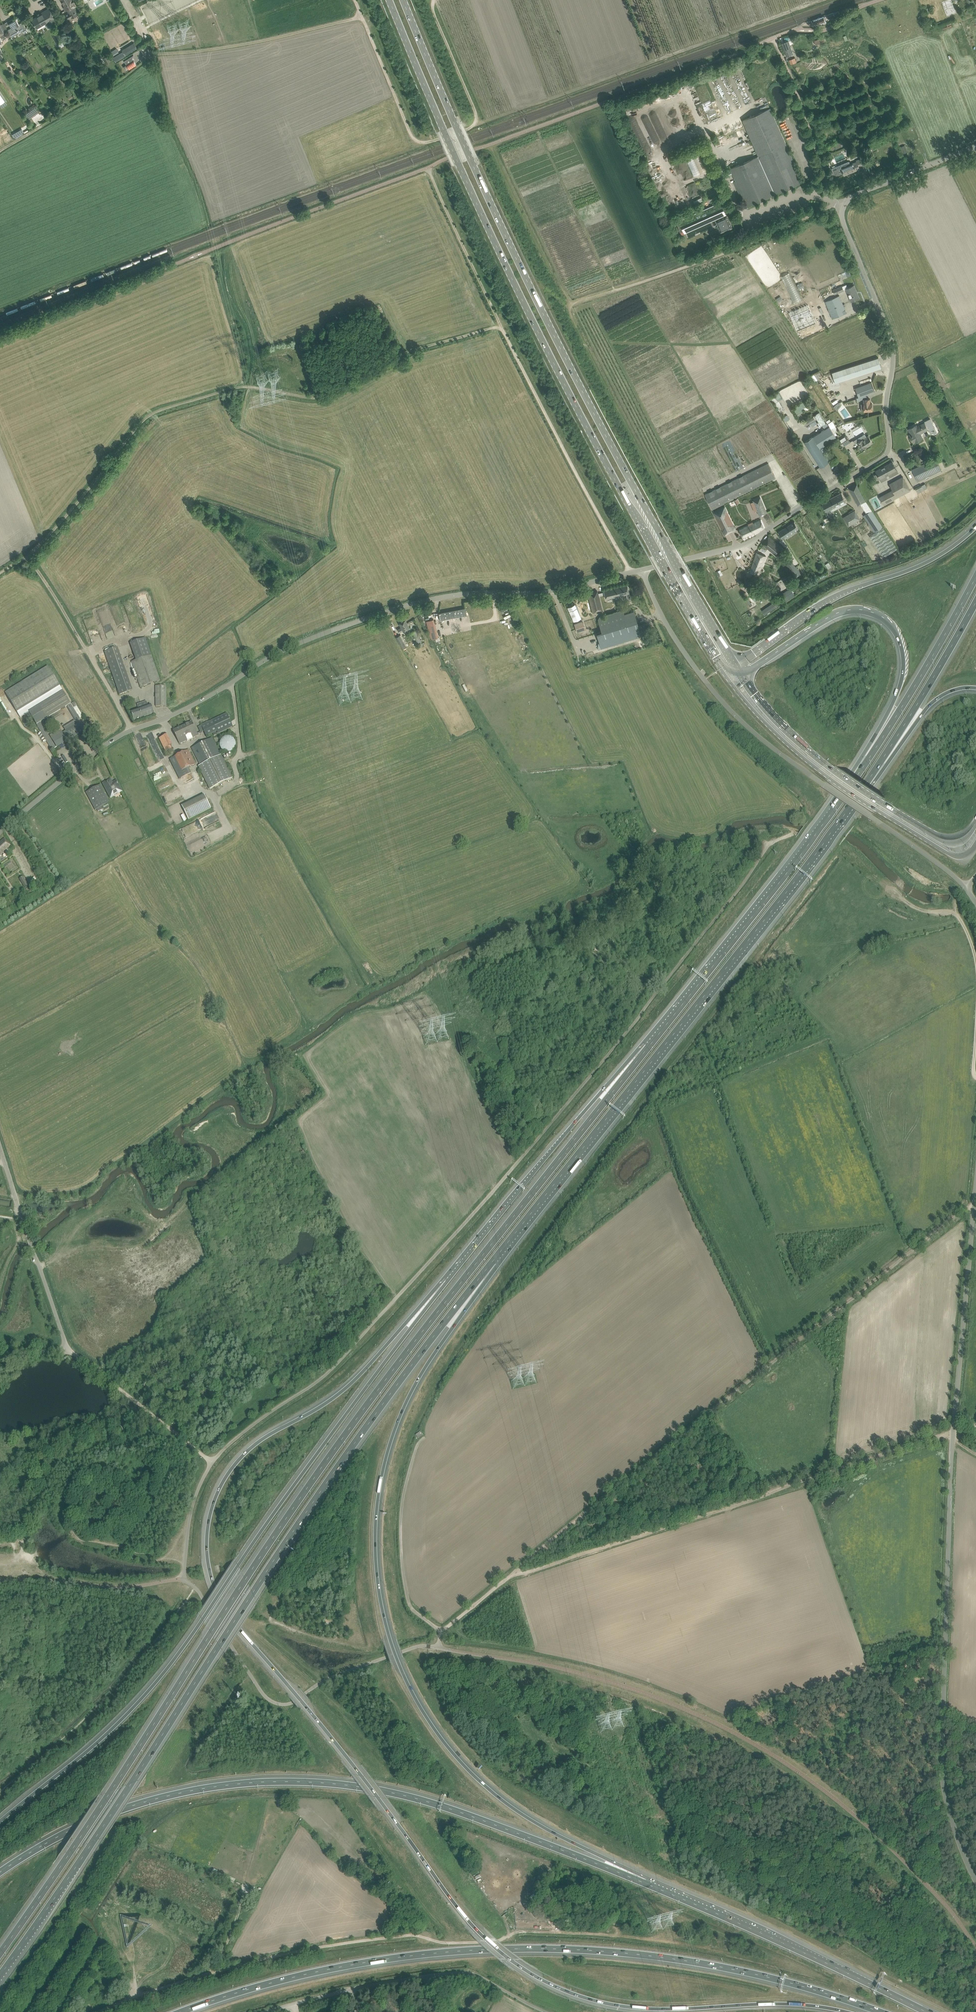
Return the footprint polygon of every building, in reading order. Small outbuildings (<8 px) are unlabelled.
[(71,0),(62,0),(65,6),(63,7),(66,11),(68,10),(69,13),(64,16),(66,21),(78,14),(73,7),(76,5),(73,1),(72,2),(71,0)] [(942,2),(947,16),(956,13),(952,0),(948,0),(942,2)] [(44,13),(32,20),(37,28),(50,21),(52,23),(56,21),(54,18),(49,9),(43,12),(44,13)] [(821,22),(825,21),(825,20),(826,20),(825,17),(824,17),(824,16),(814,20),(815,25),(818,23),(819,25),(822,24),(821,22)] [(12,28),(7,30),(11,37),(23,30),(24,33),(28,31),(22,22),(19,24),(16,19),(12,21),(12,19),(10,20),(11,22),(9,23),(12,28)] [(793,53),(788,40),(782,43),(787,56),(793,53)] [(134,43),(122,50),(126,56),(138,49),(134,43)] [(126,65),(123,67),(125,71),(136,64),(134,60),(133,61),(132,59),(133,55),(124,61),(126,65)] [(91,94),(102,88),(100,84),(89,90),(91,94)] [(708,118),(717,115),(710,99),(702,102),(708,118)] [(759,156),(731,169),(747,206),(803,181),(770,108),(743,120),(759,156)] [(22,129),(12,135),(15,139),(25,133),(22,129)] [(703,165),(699,151),(686,155),(691,174),(704,170),(703,168),(702,165),(703,165)] [(849,161),(832,168),(835,176),(843,173),(844,175),(851,172),(856,170),(860,169),(859,166),(862,165),(860,159),(856,160),(856,161),(857,161),(850,164),(849,161)] [(686,186),(694,201),(702,197),(694,182),(686,186)] [(727,208),(724,200),(712,205),(713,207),(708,209),(707,208),(676,221),(680,229),(683,228),(685,232),(716,218),(717,219),(716,220),(721,232),(728,229),(728,230),(733,228),(730,222),(730,223),(729,221),(727,215),(725,216),(725,214),(726,214),(724,209),(727,208)] [(854,285),(850,287),(846,289),(851,301),(859,298),(854,287),(854,285)] [(833,319),(847,313),(839,295),(826,301),(833,319)] [(808,305),(789,312),(797,332),(816,324),(808,305)] [(835,383),(882,367),(878,357),(832,373),(835,383)] [(866,394),(875,391),(872,382),(855,388),(858,397),(856,398),(857,400),(867,397),(866,394)] [(862,411),(872,410),(872,403),(870,403),(870,399),(864,399),(864,404),(861,404),(861,411),(862,411)] [(796,412),(807,406),(804,401),(793,407),(796,412)] [(826,422),(819,411),(816,414),(814,415),(821,425),(822,424),(822,425),(826,422)] [(788,414),(784,417),(791,427),(794,425),(788,414)] [(807,425),(810,423),(812,426),(818,423),(814,416),(805,420),(807,425)] [(909,428),(912,435),(910,436),(914,442),(922,438),(919,431),(923,429),(924,431),(929,429),(929,430),(935,427),(930,418),(925,421),(925,422),(917,427),(916,425),(909,428)] [(832,421),(828,423),(829,426),(835,435),(837,434),(835,431),(837,429),(832,421)] [(837,438),(835,435),(829,426),(805,441),(820,467),(829,461),(828,460),(831,458),(824,446),(837,438)] [(839,439),(843,446),(850,442),(846,435),(843,436),(842,434),(839,435),(838,434),(837,434),(835,435),(837,438),(838,440),(839,439)] [(858,442),(862,450),(867,447),(866,446),(873,442),(868,435),(866,437),(865,434),(853,441),(855,443),(858,442)] [(918,481),(941,470),(936,458),(912,469),(918,481)] [(892,462),(876,470),(882,481),(898,473),(892,462)] [(768,463),(705,494),(712,509),(776,478),(768,463)] [(910,490),(903,476),(890,484),(894,492),(881,499),(884,504),(910,490)] [(857,484),(849,488),(858,505),(860,504),(866,500),(857,484)] [(846,500),(841,492),(822,502),(829,517),(835,514),(833,511),(832,511),(831,508),(846,500)] [(760,515),(767,512),(760,497),(753,500),(760,515)] [(649,513),(651,512),(646,500),(643,501),(649,513)] [(725,507),(714,512),(725,535),(729,533),(728,532),(731,530),(732,531),(736,530),(725,507)] [(846,521),(849,526),(860,519),(855,510),(849,514),(852,518),(846,521)] [(866,514),(864,515),(875,532),(883,527),(880,522),(879,521),(877,518),(873,510),(866,514)] [(764,527),(761,520),(739,530),(743,537),(764,527)] [(794,521),(778,532),(783,538),(785,537),(786,538),(790,535),(789,533),(794,530),(794,531),(799,528),(794,521)] [(872,534),(869,536),(883,558),(897,549),(891,538),(883,527),(875,532),(872,534)] [(786,550),(769,536),(763,543),(777,555),(779,552),(782,554),(786,550)] [(758,575),(766,555),(757,552),(750,572),(755,573),(753,578),(756,580),(758,575)] [(794,566),(789,558),(784,561),(794,577),(799,574),(799,573),(794,565),(794,566)] [(789,576),(783,580),(788,588),(795,584),(789,576)] [(694,592),(697,590),(690,578),(687,580),(694,592)] [(629,593),(627,583),(604,589),(606,598),(615,596),(616,600),(620,599),(619,595),(629,593)] [(786,594),(780,598),(782,602),(795,595),(791,588),(785,592),(786,594)] [(592,612),(599,610),(598,610),(597,607),(601,606),(597,590),(588,593),(592,612)] [(753,599),(763,593),(761,590),(751,596),(753,599)] [(142,617),(152,615),(148,592),(138,594),(142,617)] [(773,603),(762,610),(765,614),(776,607),(773,603)] [(575,604),(567,607),(573,621),(581,618),(575,604)] [(465,605),(438,608),(439,616),(466,612),(465,605)] [(601,648),(649,634),(646,623),(638,625),(633,611),(624,614),(623,610),(597,617),(602,633),(597,635),(601,648)] [(399,623),(401,627),(398,629),(399,632),(409,627),(405,619),(399,623)] [(433,619),(426,621),(428,628),(430,635),(431,635),(433,639),(433,642),(439,640),(433,619)] [(582,621),(574,624),(577,632),(585,629),(582,621)] [(413,632),(412,633),(417,643),(422,641),(416,630),(413,632)] [(407,647),(400,634),(396,636),(403,650),(407,647)] [(146,685),(159,681),(160,681),(151,655),(145,638),(131,643),(146,685)] [(129,691),(114,649),(105,652),(120,695),(129,691)] [(744,661),(744,660),(742,661),(742,660),(739,662),(742,667),(751,661),(749,658),(744,661)] [(60,686),(48,666),(4,693),(17,713),(60,686)] [(166,686),(155,686),(156,706),(166,706),(166,686)] [(52,750),(86,729),(63,691),(29,712),(52,750)] [(151,705),(130,711),(134,721),(154,714),(151,705)] [(233,726),(226,713),(201,725),(204,731),(206,736),(217,731),(218,733),(233,726)] [(192,722),(182,726),(188,740),(198,735),(192,722)] [(182,726),(173,731),(180,744),(188,740),(182,726)] [(222,744),(223,746),(225,748),(228,749),(230,750),(233,749),(235,748),(237,746),(238,743),(238,741),(237,738),(235,736),(233,735),(231,734),(228,734),(226,735),(224,737),(223,739),(222,741),(222,744)] [(173,753),(166,737),(158,740),(165,756),(173,753)] [(212,738),(192,748),(200,764),(198,765),(210,789),(232,778),(220,754),(220,755),(212,738)] [(179,778),(198,769),(188,750),(170,759),(179,778)] [(111,780),(110,780),(103,784),(111,798),(122,792),(116,781),(112,783),(111,781),(111,780)] [(110,803),(103,789),(101,787),(100,785),(96,787),(86,792),(95,810),(110,803)] [(211,808),(204,795),(186,804),(182,806),(188,819),(211,808)] [(197,848),(215,841),(211,831),(193,839),(195,843),(197,848)] [(4,838),(0,842),(0,854),(10,845),(4,838)] [(23,877),(20,879),(25,888),(28,886),(23,877)]
